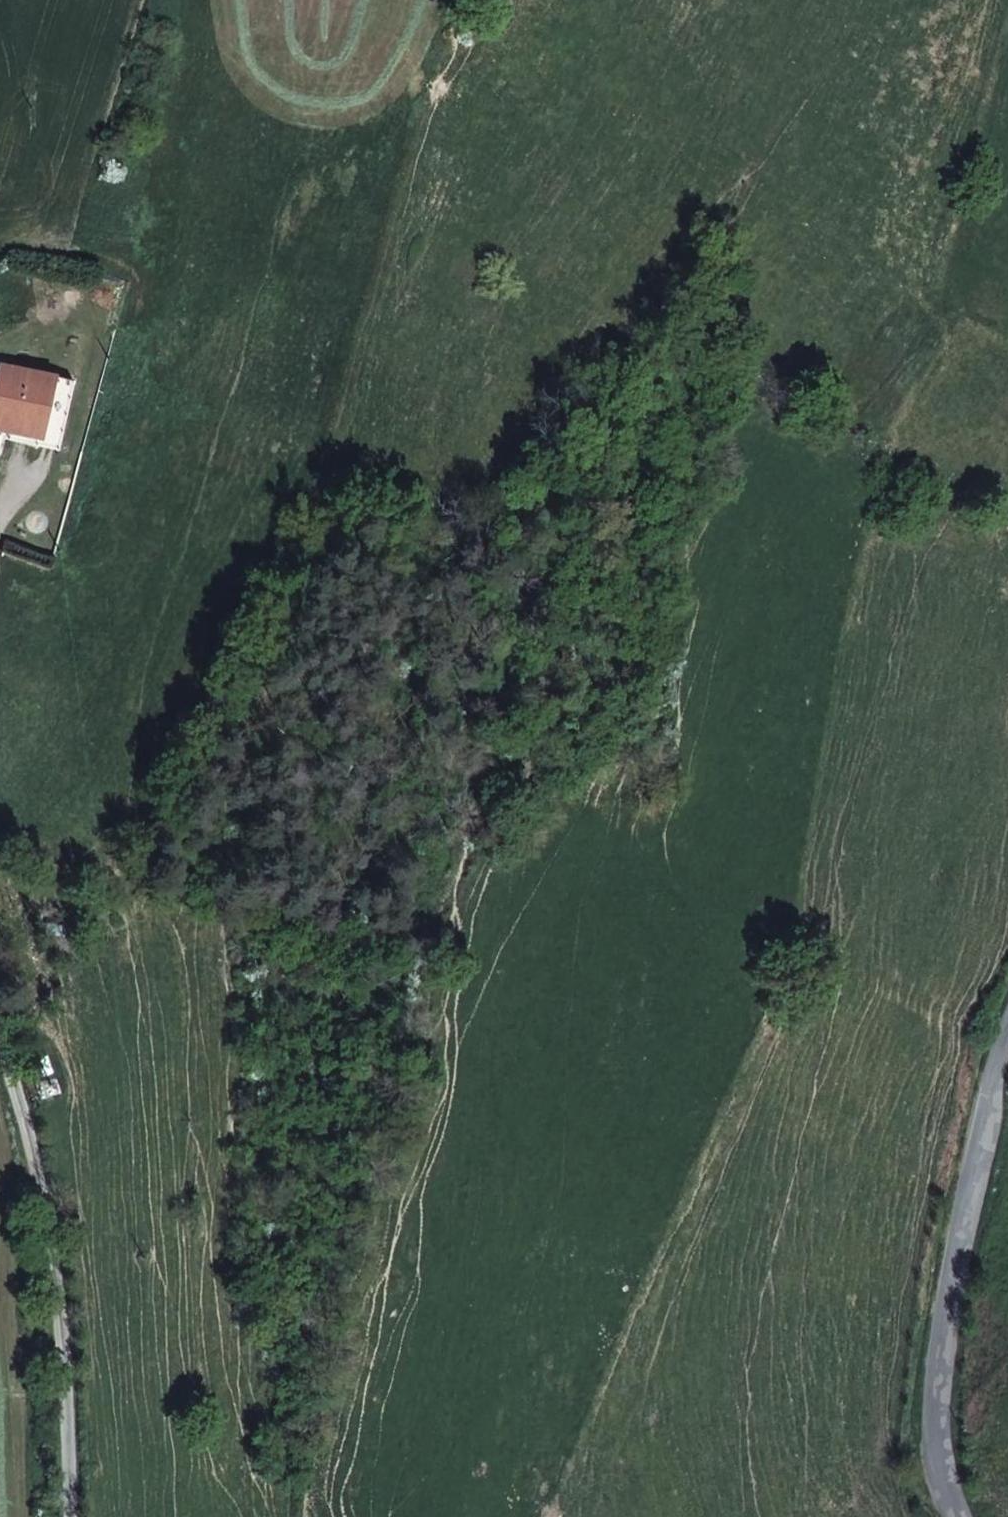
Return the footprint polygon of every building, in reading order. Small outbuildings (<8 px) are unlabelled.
[(55,378),(3,368),(0,380),(0,430),(41,439),(55,378)] [(59,451),(75,382),(55,378),(41,439),(11,433),(9,439),(59,451)]
